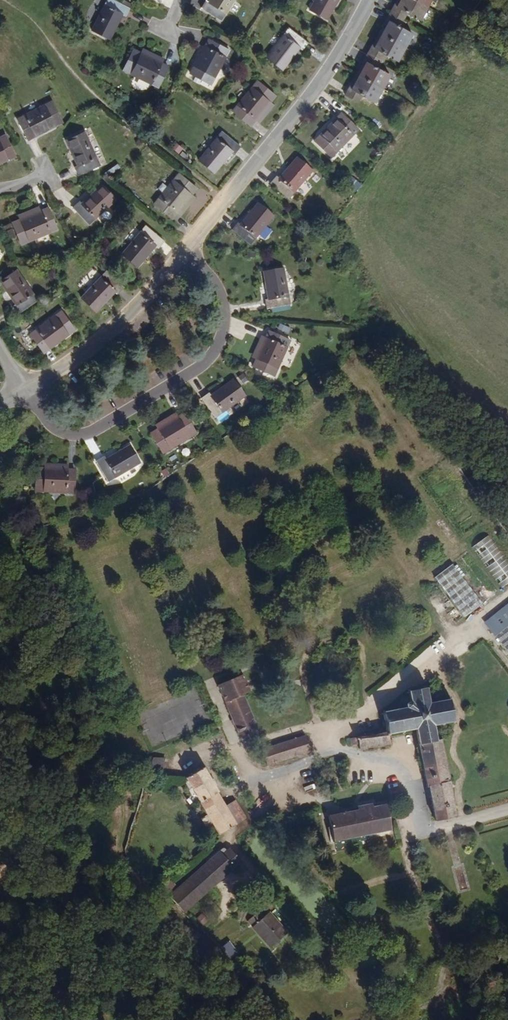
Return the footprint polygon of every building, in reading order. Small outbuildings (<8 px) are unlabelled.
[(142,6),(130,0),(118,0),(104,28),(122,37),(135,12),(138,14),(142,6)] [(243,0),(218,0),(217,2),(214,0),(213,0),(209,6),(230,20),(243,0)] [(319,10),(337,21),(350,0),(326,0),(319,10)] [(437,8),(441,0),(412,0),(406,10),(404,8),(400,15),(413,22),(417,16),(428,22),(437,8)] [(397,24),(390,37),(382,50),(380,49),(376,57),(389,64),(393,57),(404,63),(412,50),(420,37),(408,30),(413,22),(400,15),(395,23),(397,24)] [(315,50),(320,43),(299,27),(277,57),(294,68),(310,47),(315,50)] [(218,85),(238,49),(219,40),(216,47),(213,46),(202,67),(204,69),(200,75),(218,85)] [(172,65),(152,54),(144,49),(133,69),(166,88),(177,68),(172,65)] [(172,65),(174,61),(153,50),(152,54),(172,65)] [(374,66),(366,78),(360,90),(357,89),(352,97),(365,105),(370,97),(381,104),(388,91),(395,79),(384,72),(389,64),(376,57),(371,64),(374,66)] [(277,101),(284,93),(267,80),(255,95),(241,111),(258,125),(263,118),(277,101)] [(266,121),(280,103),(277,101),(263,118),(266,121)] [(59,128),(66,124),(57,104),(22,121),(31,141),(39,138),(40,140),(60,131),(59,128)] [(339,162),(364,131),(346,118),(341,124),(339,122),(325,140),(327,141),(321,148),(339,162)] [(244,156),(250,149),(229,132),(206,161),(222,174),(240,152),(244,156)] [(18,158),(8,136),(0,140),(0,169),(11,164),(10,162),(18,158)] [(81,181),(102,171),(88,137),(70,145),(81,170),(77,172),(81,181)] [(297,206),(320,177),(305,165),(288,186),(283,182),(277,190),(297,206)] [(195,198),(201,191),(184,176),(157,207),(174,222),(180,215),(195,198)] [(89,226),(117,203),(105,187),(83,206),(79,201),(72,207),(89,226)] [(183,218),(198,201),(195,198),(180,215),(183,218)] [(260,249),(285,221),(269,208),(251,229),(247,227),(241,234),(260,249)] [(42,210),(20,221),(22,225),(44,214),(42,210)] [(24,248),(61,231),(51,211),(44,214),(22,225),(15,228),(24,248)] [(162,253),(169,245),(151,228),(126,256),(141,270),(159,250),(162,253)] [(20,317),(39,305),(20,274),(3,285),(18,308),(15,310),(20,317)] [(120,299),(126,292),(111,275),(82,300),(95,315),(117,296),(120,299)] [(272,319),(295,311),(284,275),(265,282),(272,304),(268,306),(272,319)] [(69,339),(76,334),(62,315),(31,337),(44,357),(51,352),(52,354),(71,341),(69,339)] [(277,381),(299,349),(280,337),(276,343),(275,343),(262,362),(263,363),(258,369),(277,381)] [(272,341),(259,359),(262,362),(275,343),(272,341)] [(221,423),(252,403),(242,386),(219,401),(215,397),(208,402),(221,423)] [(171,459),(203,437),(191,418),(183,423),(183,422),(164,433),(165,434),(158,439),(171,459)] [(180,419),(162,430),(164,433),(183,422),(180,419)] [(118,490),(150,470),(139,452),(115,468),(112,464),(105,469),(118,490)] [(78,479),(78,478),(56,477),(55,478),(47,478),(47,500),(85,501),(86,479),(78,479)] [(501,588),(507,583),(507,563),(491,535),(475,545),(501,588)] [(486,603),(456,562),(435,578),(464,618),(486,603)] [(499,625),(507,618),(507,595),(484,614),(496,628),(499,625)] [(507,629),(507,618),(499,625),(505,632),(507,629)] [(251,689),(244,672),(220,682),(241,733),(259,726),(245,692),(251,689)] [(460,719),(454,695),(436,700),(431,682),(410,687),(412,695),(407,696),(409,702),(388,707),(392,724),(355,732),(356,734),(348,736),(350,744),(358,743),(359,747),(395,739),(394,735),(419,729),(440,819),(464,814),(446,739),(444,740),(440,724),(460,719)] [(269,759),(318,739),(313,726),(263,746),(269,759)] [(163,775),(166,757),(153,758),(149,773),(163,775)] [(242,820),(206,762),(192,771),(215,809),(209,812),(216,824),(222,820),(227,829),(242,820)] [(396,827),(391,801),(377,804),(376,800),(361,803),(362,807),(332,813),(334,824),(331,825),(334,839),(396,827)] [(180,908),(241,862),(233,851),(226,856),(222,851),(174,888),(172,885),(177,881),(172,874),(157,885),(180,908)] [(290,930),(271,909),(267,912),(262,906),(251,916),(275,943),(290,930)] [(235,950),(227,940),(219,946),(228,956),(235,950)]
